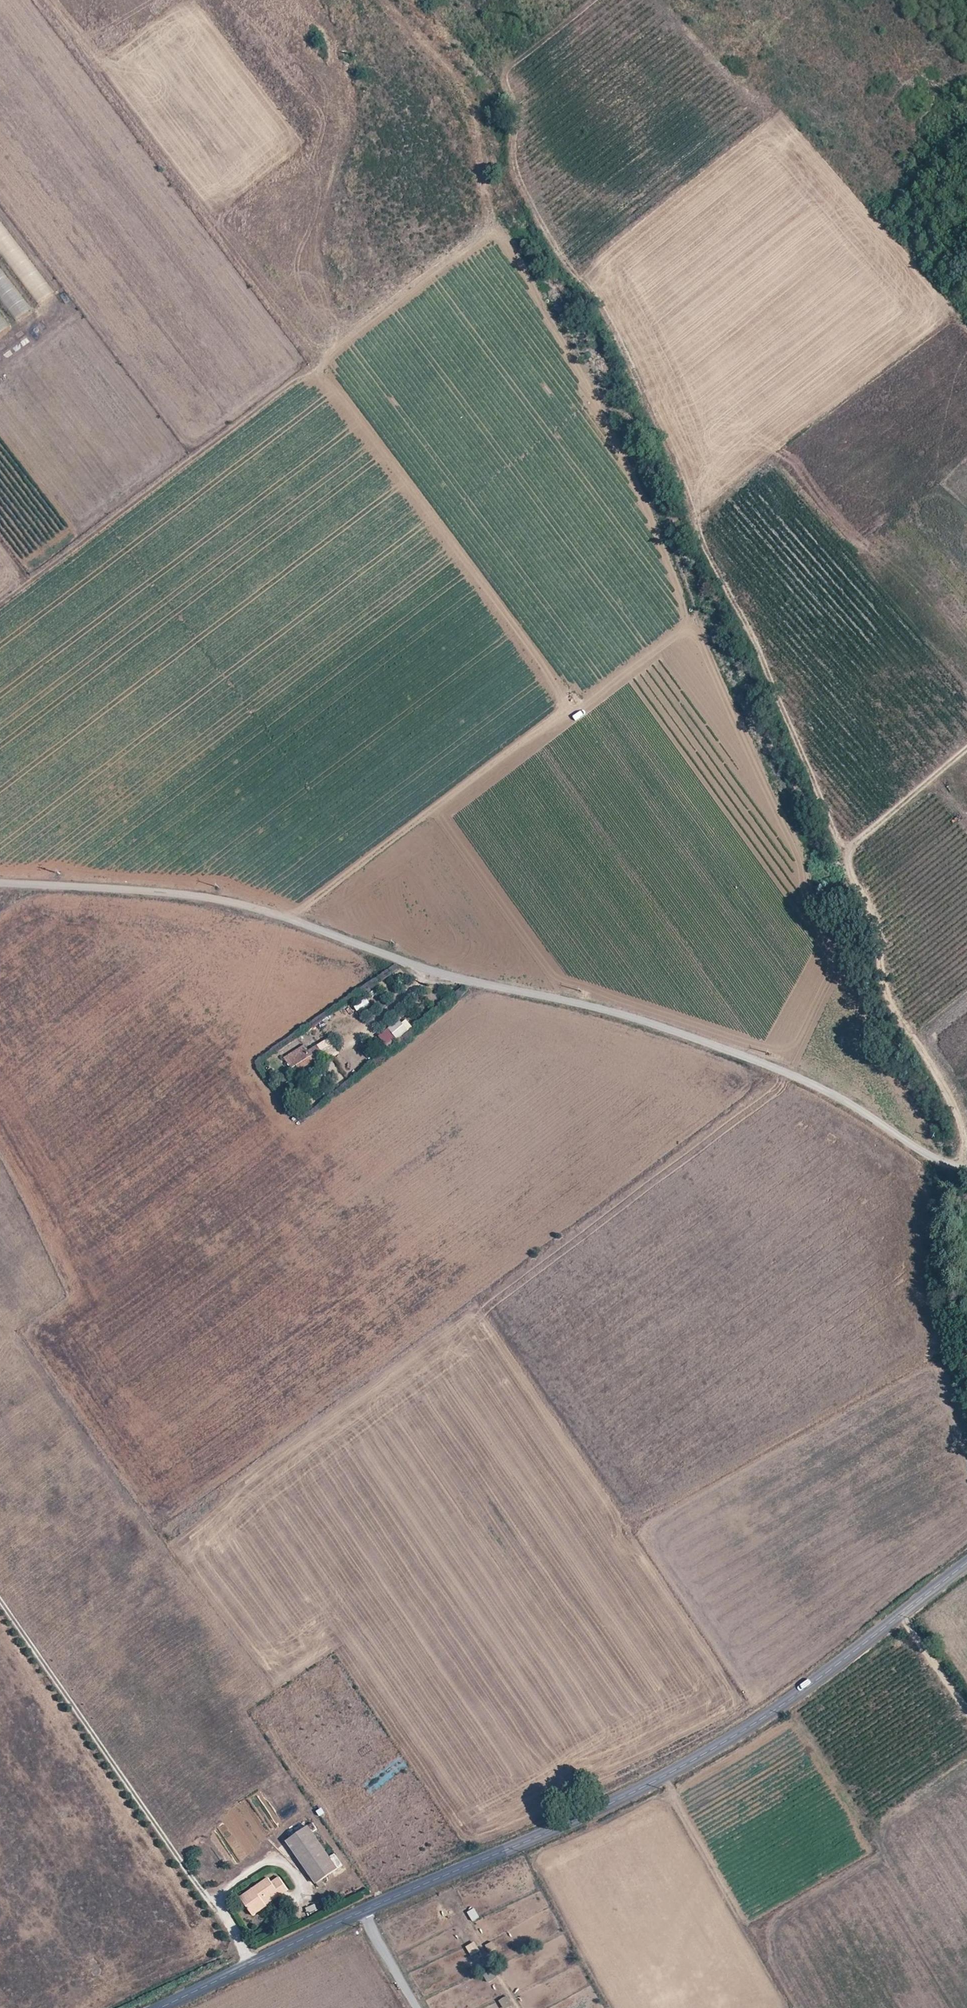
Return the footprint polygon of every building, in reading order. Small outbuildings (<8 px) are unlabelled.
[(813,887),(817,895),(826,892),(822,883),(813,887)] [(367,998),(354,1004),(358,1012),(371,1006),(367,998)] [(412,1026),(405,1015),(378,1034),(385,1045),(412,1026)] [(318,1056),(312,1048),(307,1052),(313,1060),(318,1056)] [(294,1062),(300,1070),(313,1060),(307,1052),(294,1062)] [(288,1841),(316,1881),(336,1868),(308,1827),(288,1841)] [(240,1897),(253,1916),(268,1905),(267,1903),(266,1902),(279,1892),(281,1894),(289,1888),(279,1875),(270,1881),(268,1877),(240,1897)] [(316,1903),(305,1907),(307,1912),(318,1909),(316,1903)] [(472,1921),(480,1917),(475,1907),(467,1911),(472,1921)] [(475,1940),(466,1946),(471,1956),(480,1950),(475,1940)] [(493,1941),(486,1944),(489,1952),(496,1950),(493,1941)] [(483,1973),(488,1982),(496,1977),(491,1969),(483,1973)] [(503,2007),(506,2007),(511,2006),(507,1995),(499,1999),(503,2007)]
